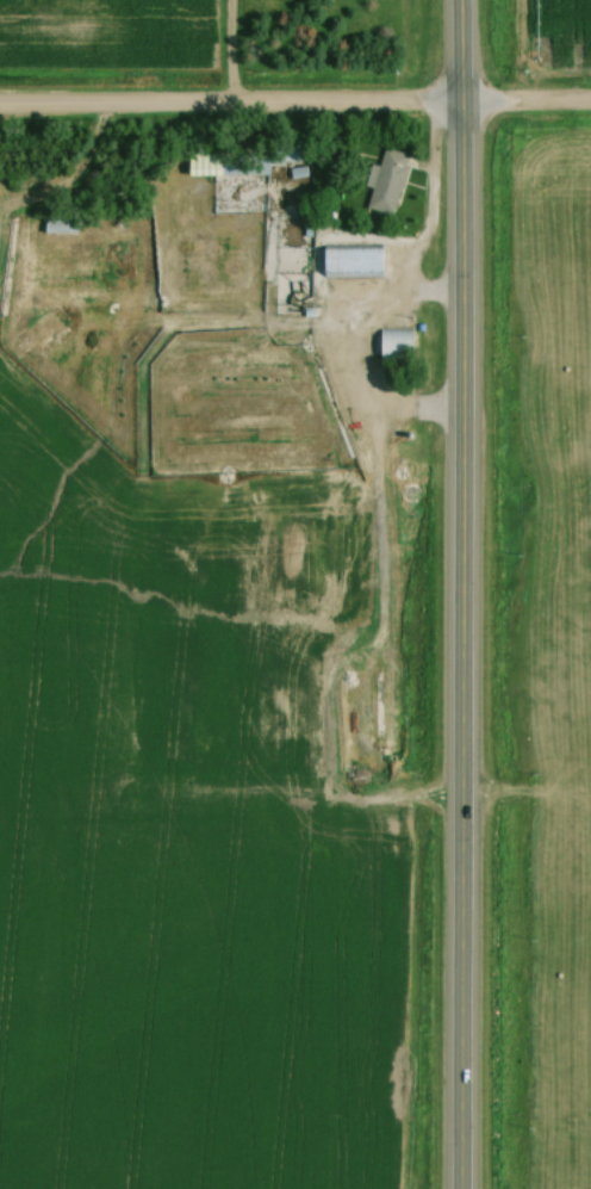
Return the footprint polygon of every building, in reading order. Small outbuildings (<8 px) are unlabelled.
[(186,148),(186,174),(267,174),(267,161),(308,160),(307,141),(270,141),(270,147),(186,148)] [(377,165),(369,163),(363,185),(370,187),(365,207),(392,215),(408,154),(382,147),(377,165)] [(42,231),(75,231),(75,213),(42,213),(42,231)] [(322,246),(322,275),(380,275),(380,246),(322,246)] [(409,328),(379,328),(379,361),(409,361),(409,328)]
